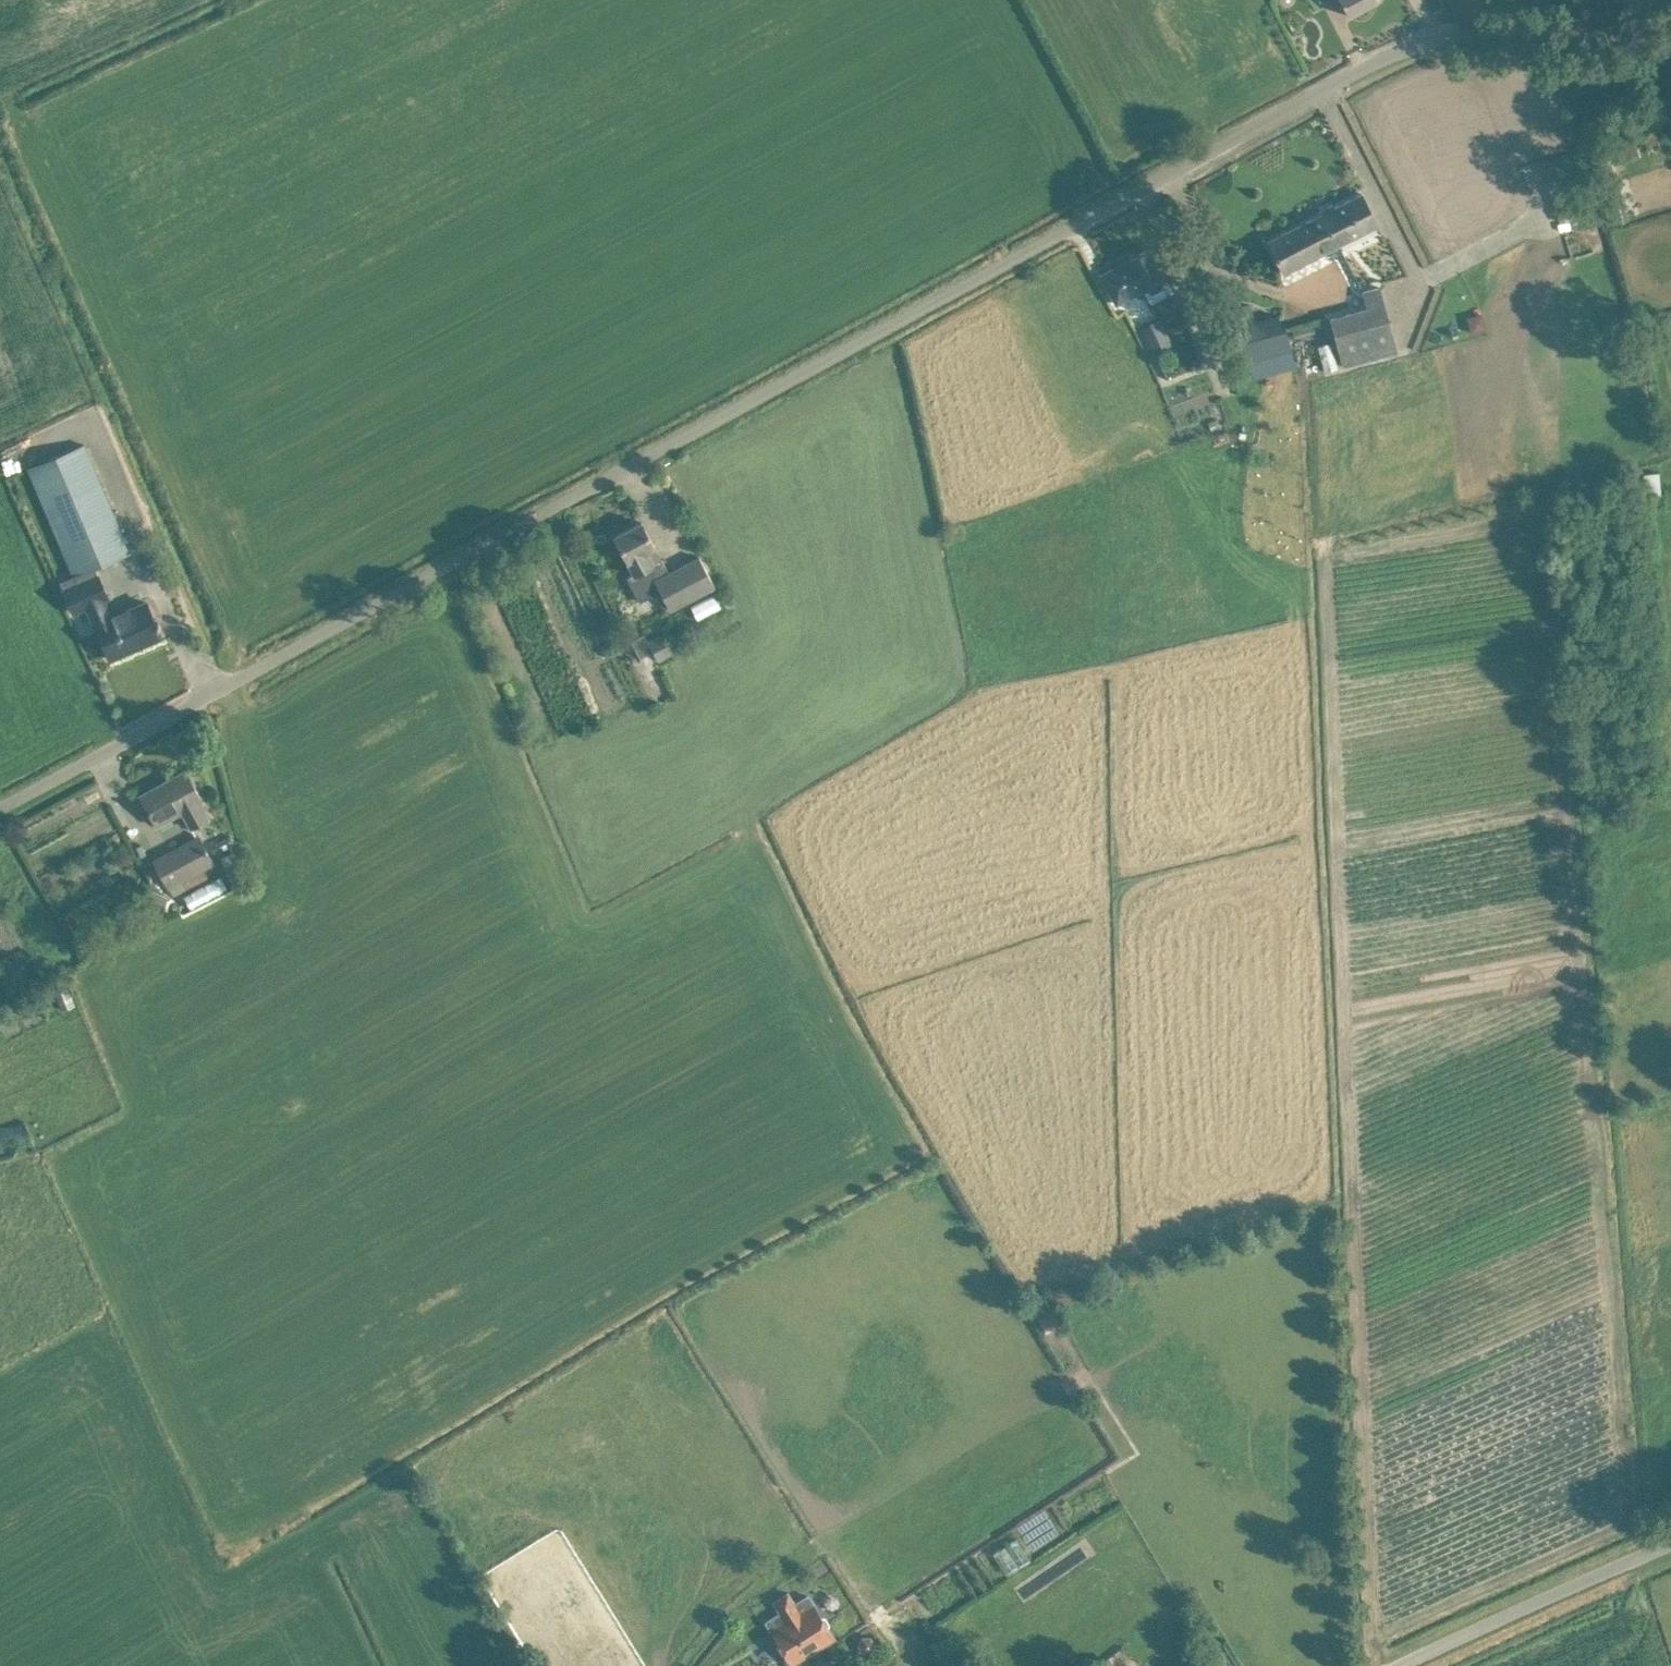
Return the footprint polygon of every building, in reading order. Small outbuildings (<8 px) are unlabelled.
[(1349,15),(1377,0),(1341,0),(1349,15)] [(1639,100),(1618,108),(1621,117),(1643,109),(1639,100)] [(1573,154),(1543,163),(1561,222),(1591,213),(1573,154)] [(1601,183),(1611,224),(1629,219),(1619,178),(1601,183)] [(1362,192),(1322,212),(1339,244),(1378,224),(1362,192)] [(1339,244),(1322,212),(1268,240),(1285,272),(1339,244)] [(1127,259),(1127,260),(1143,289),(1150,301),(1162,295),(1170,308),(1181,302),(1150,246),(1127,259)] [(1101,274),(1112,293),(1117,304),(1143,289),(1127,260),(1101,274)] [(1342,365),(1398,351),(1379,285),(1362,289),(1367,306),(1330,317),(1342,365)] [(1297,365),(1293,350),(1282,313),(1255,321),(1250,302),(1223,310),(1239,366),(1249,363),(1253,377),(1297,365)] [(1482,312),(1466,316),(1470,332),(1486,328),(1482,312)] [(1153,352),(1172,342),(1160,317),(1140,327),(1153,352)] [(85,443),(26,467),(64,552),(77,582),(62,588),(72,614),(88,607),(110,658),(128,650),(127,648),(143,641),(144,643),(162,635),(158,626),(160,625),(158,621),(156,622),(147,601),(111,617),(104,600),(109,597),(99,572),(95,573),(93,568),(131,552),(121,529),(86,445),(86,444),(85,443)] [(640,601),(660,590),(671,610),(715,586),(700,558),(670,574),(663,560),(652,540),(642,521),(614,536),(634,574),(628,577),(640,601)] [(715,608),(735,599),(731,589),(711,599),(715,608)] [(663,631),(647,640),(659,660),(675,651),(663,631)] [(203,800),(196,788),(186,769),(161,783),(163,786),(143,797),(141,793),(140,794),(150,814),(156,825),(182,811),(191,827),(208,818),(199,801),(203,800)] [(230,833),(212,842),(217,852),(229,846),(235,843),(230,833)] [(208,876),(205,869),(213,864),(198,837),(154,862),(168,889),(169,888),(173,895),(208,876)] [(148,887),(138,908),(159,918),(168,896),(148,887)] [(1022,1533),(1007,1545),(1017,1557),(1032,1545),(1022,1533)] [(795,1601),(788,1590),(772,1600),(778,1610),(765,1618),(792,1662),(833,1636),(807,1593),(795,1601)] [(861,1635),(857,1644),(862,1652),(872,1651),(876,1643),(871,1635),(861,1635)]
